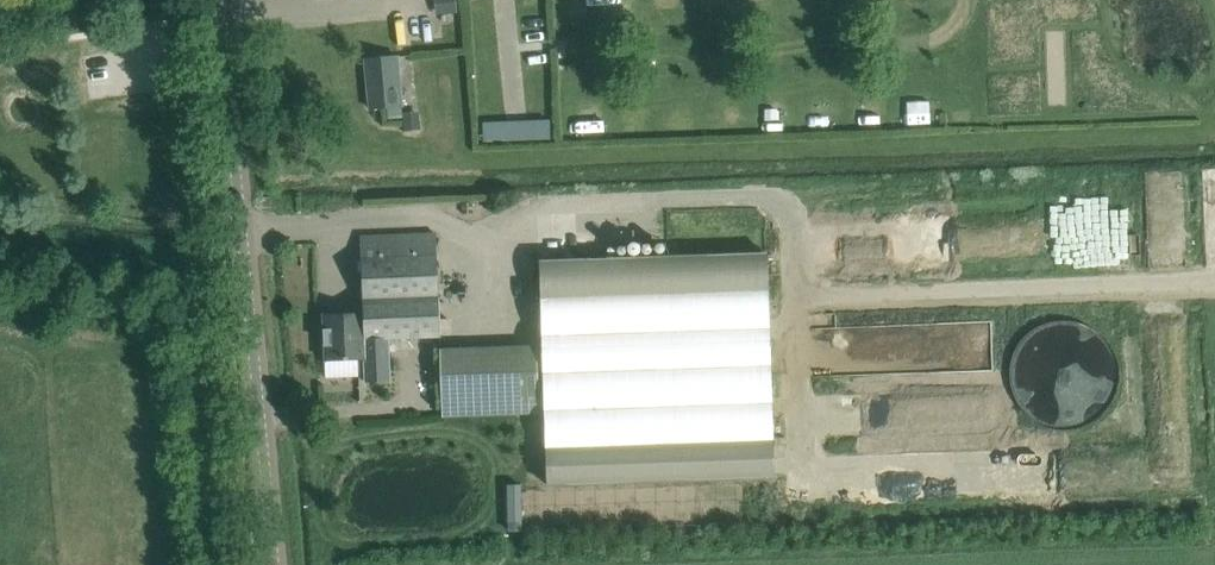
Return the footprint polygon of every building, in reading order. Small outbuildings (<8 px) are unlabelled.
[(610,11),(636,7),(634,0),(608,0),(610,11)] [(398,57),(365,60),(369,108),(403,105),(398,57)] [(360,237),(363,312),(440,309),(436,234),(360,237)] [(767,251),(539,261),(540,296),(543,395),(544,413),(547,487),(771,480),(775,480),(772,387),(768,288),(767,251)] [(441,337),(440,309),(363,312),(323,314),(325,361),(365,359),(366,382),(390,381),(388,338),(441,337)] [(538,410),(536,345),(441,347),(443,413),(538,410)]
